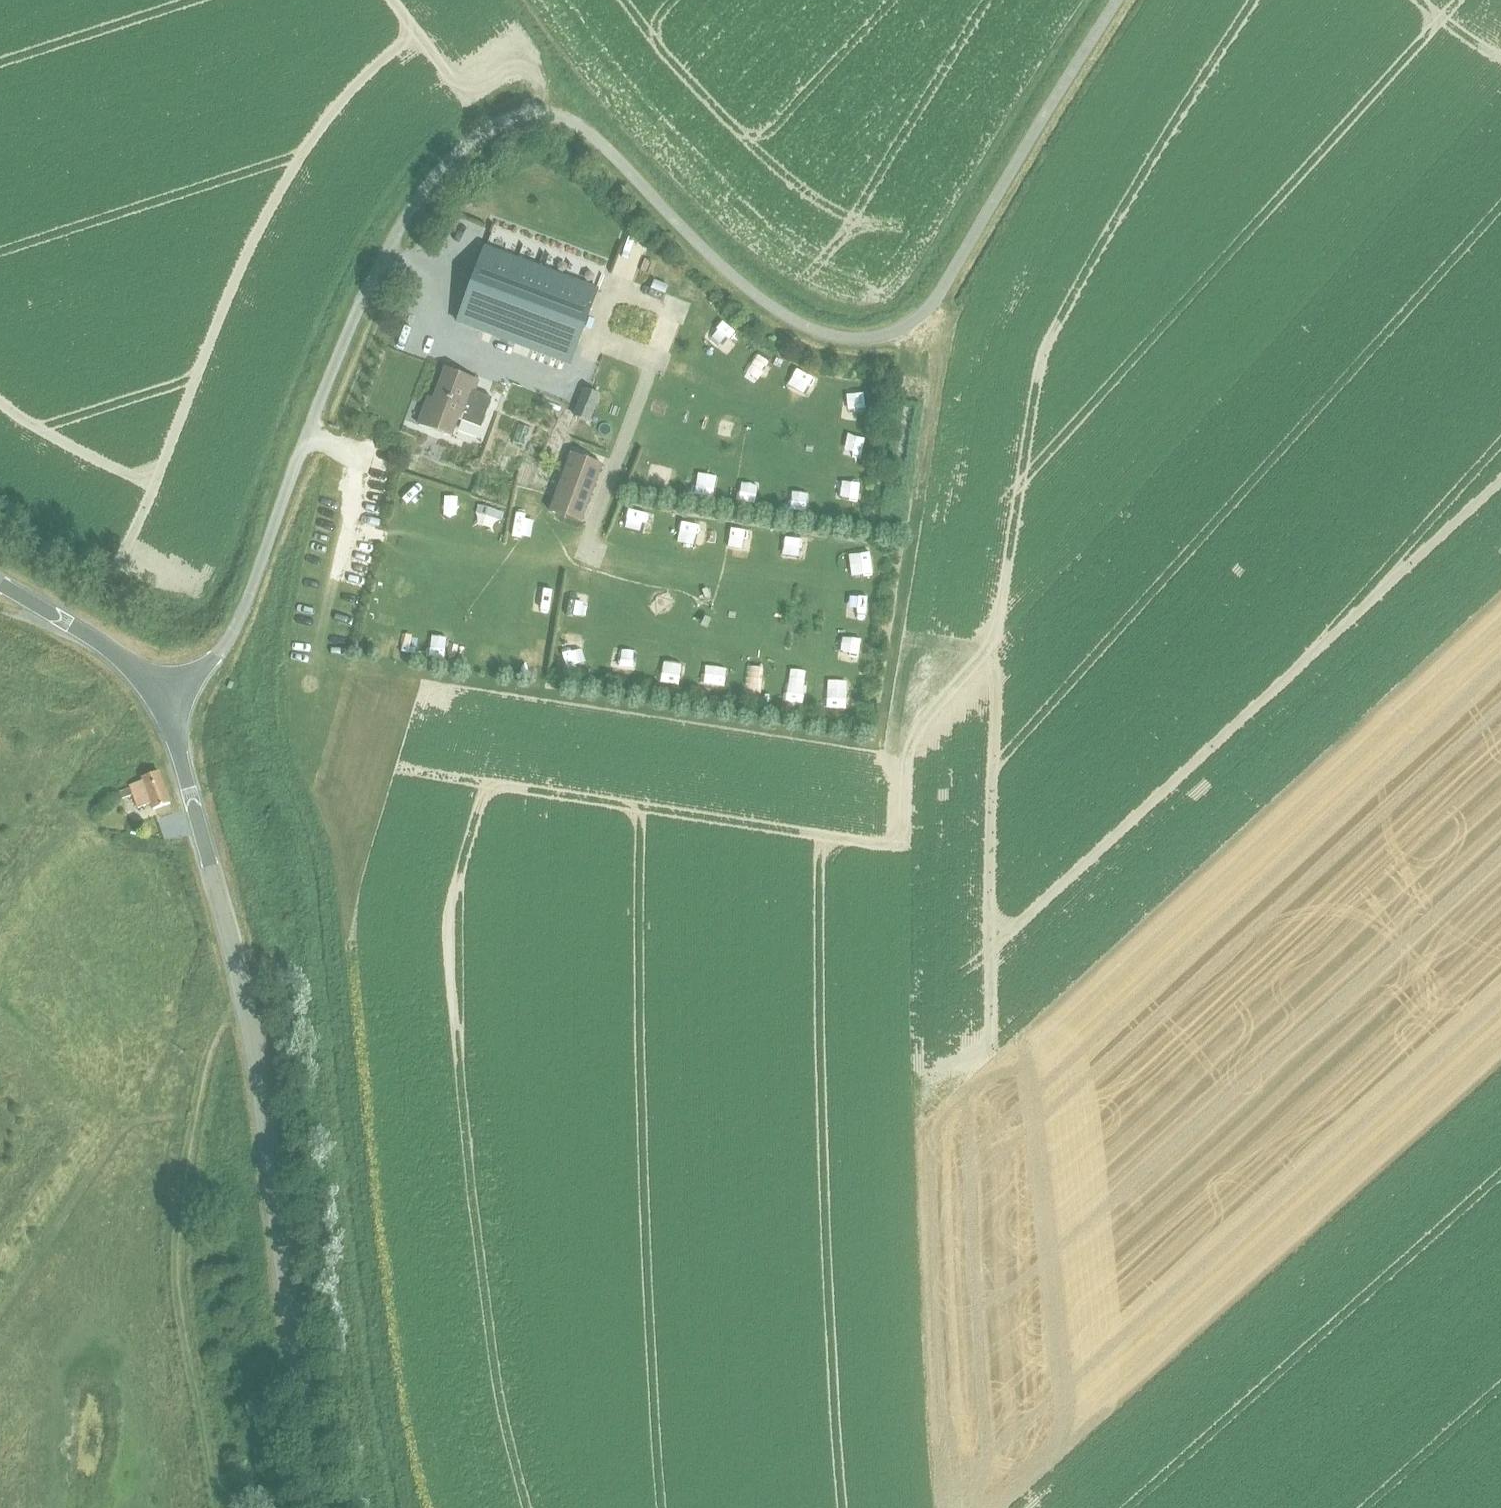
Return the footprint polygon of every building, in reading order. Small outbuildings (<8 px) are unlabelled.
[(569,364),(596,290),(484,248),(456,322),(569,364)] [(424,406),(417,425),(448,436),(455,418),(461,420),(481,427),(491,399),(472,391),(475,381),(445,370),(430,408),(424,406)] [(584,390),(574,417),(590,423),(600,396),(584,390)] [(579,523),(601,465),(570,453),(548,511),(579,523)] [(711,488),(699,487),(698,498),(724,500),(725,479),(712,478),(711,488)] [(822,514),(822,495),(803,495),(803,503),(791,503),(791,514),(822,514)] [(572,646),(562,650),(570,671),(581,667),(572,646)] [(855,655),(854,673),(865,674),(867,656),(855,655)] [(143,780),(129,785),(130,787),(132,793),(137,806),(150,802),(152,808),(169,802),(157,770),(141,776),(143,780)] [(130,787),(122,790),(124,796),(132,793),(130,787)]
